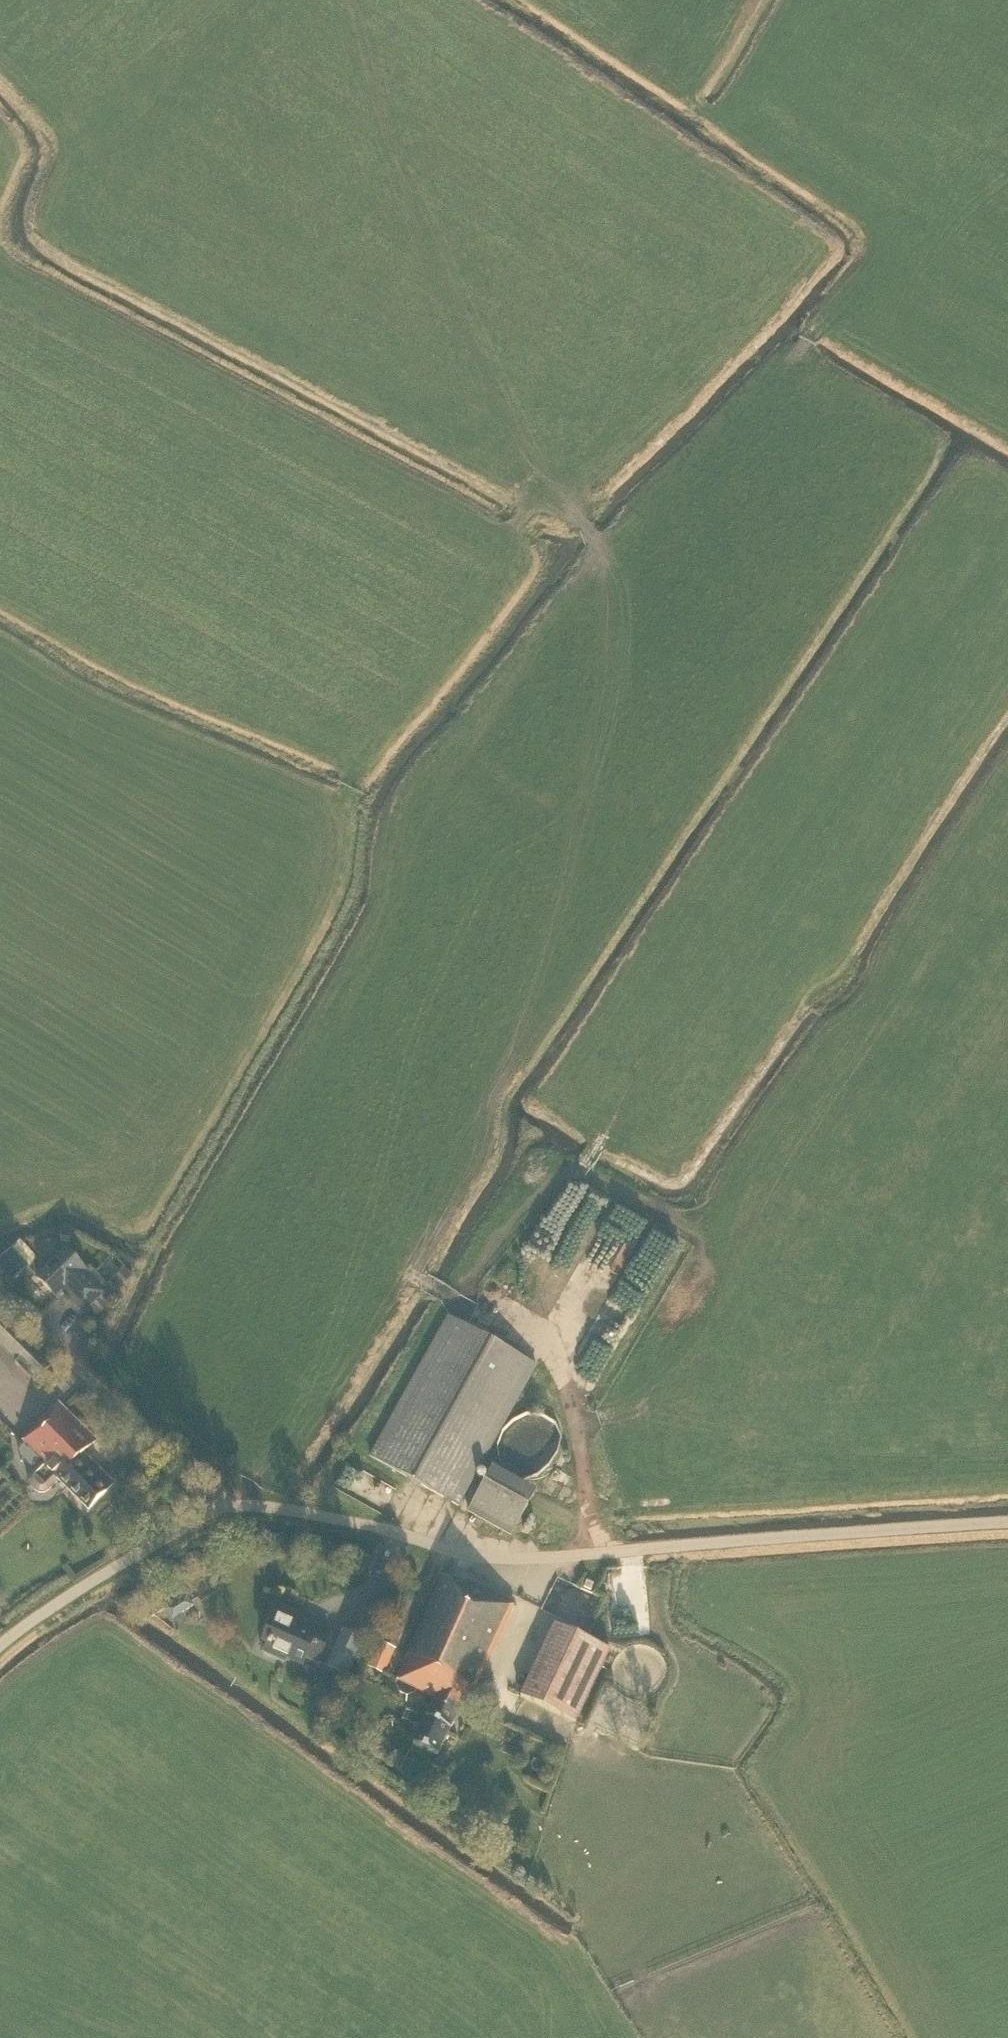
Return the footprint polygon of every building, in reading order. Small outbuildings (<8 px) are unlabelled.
[(27,1241),(18,1247),(32,1266),(40,1259),(27,1241)] [(66,1290),(72,1297),(70,1299),(84,1313),(104,1294),(84,1273),(86,1271),(67,1251),(38,1279),(57,1299),(66,1290)] [(134,1271),(118,1253),(102,1268),(119,1285),(134,1271)] [(1,1263),(16,1281),(23,1275),(7,1257),(1,1263)] [(18,1363),(33,1347),(0,1316),(0,1346),(18,1363)] [(371,1457),(416,1482),(459,1506),(537,1366),(449,1317),(371,1457)] [(28,1480),(28,1482),(28,1485),(31,1489),(35,1493),(40,1496),(44,1496),(48,1493),(58,1482),(89,1510),(114,1484),(82,1455),(94,1442),(55,1406),(30,1433),(31,1435),(20,1447),(40,1465),(30,1476),(28,1480)] [(511,1535),(535,1493),(493,1469),(469,1512),(511,1535)] [(414,1745),(438,1757),(461,1710),(464,1712),(515,1605),(465,1582),(464,1585),(445,1577),(397,1680),(399,1681),(396,1685),(400,1694),(408,1697),(416,1695),(418,1690),(436,1699),(414,1745)] [(175,1618),(197,1606),(188,1592),(167,1604),(175,1618)] [(297,1615),(280,1607),(265,1642),(270,1644),(266,1653),(285,1661),(287,1657),(297,1662),(306,1666),(309,1658),(318,1662),(331,1635),(295,1620),(297,1615)] [(521,1697),(576,1723),(610,1651),(556,1624),(521,1697)] [(346,1670),(363,1634),(345,1625),(328,1662),(346,1670)] [(380,1642),(368,1668),(384,1675),(396,1650),(380,1642)]
